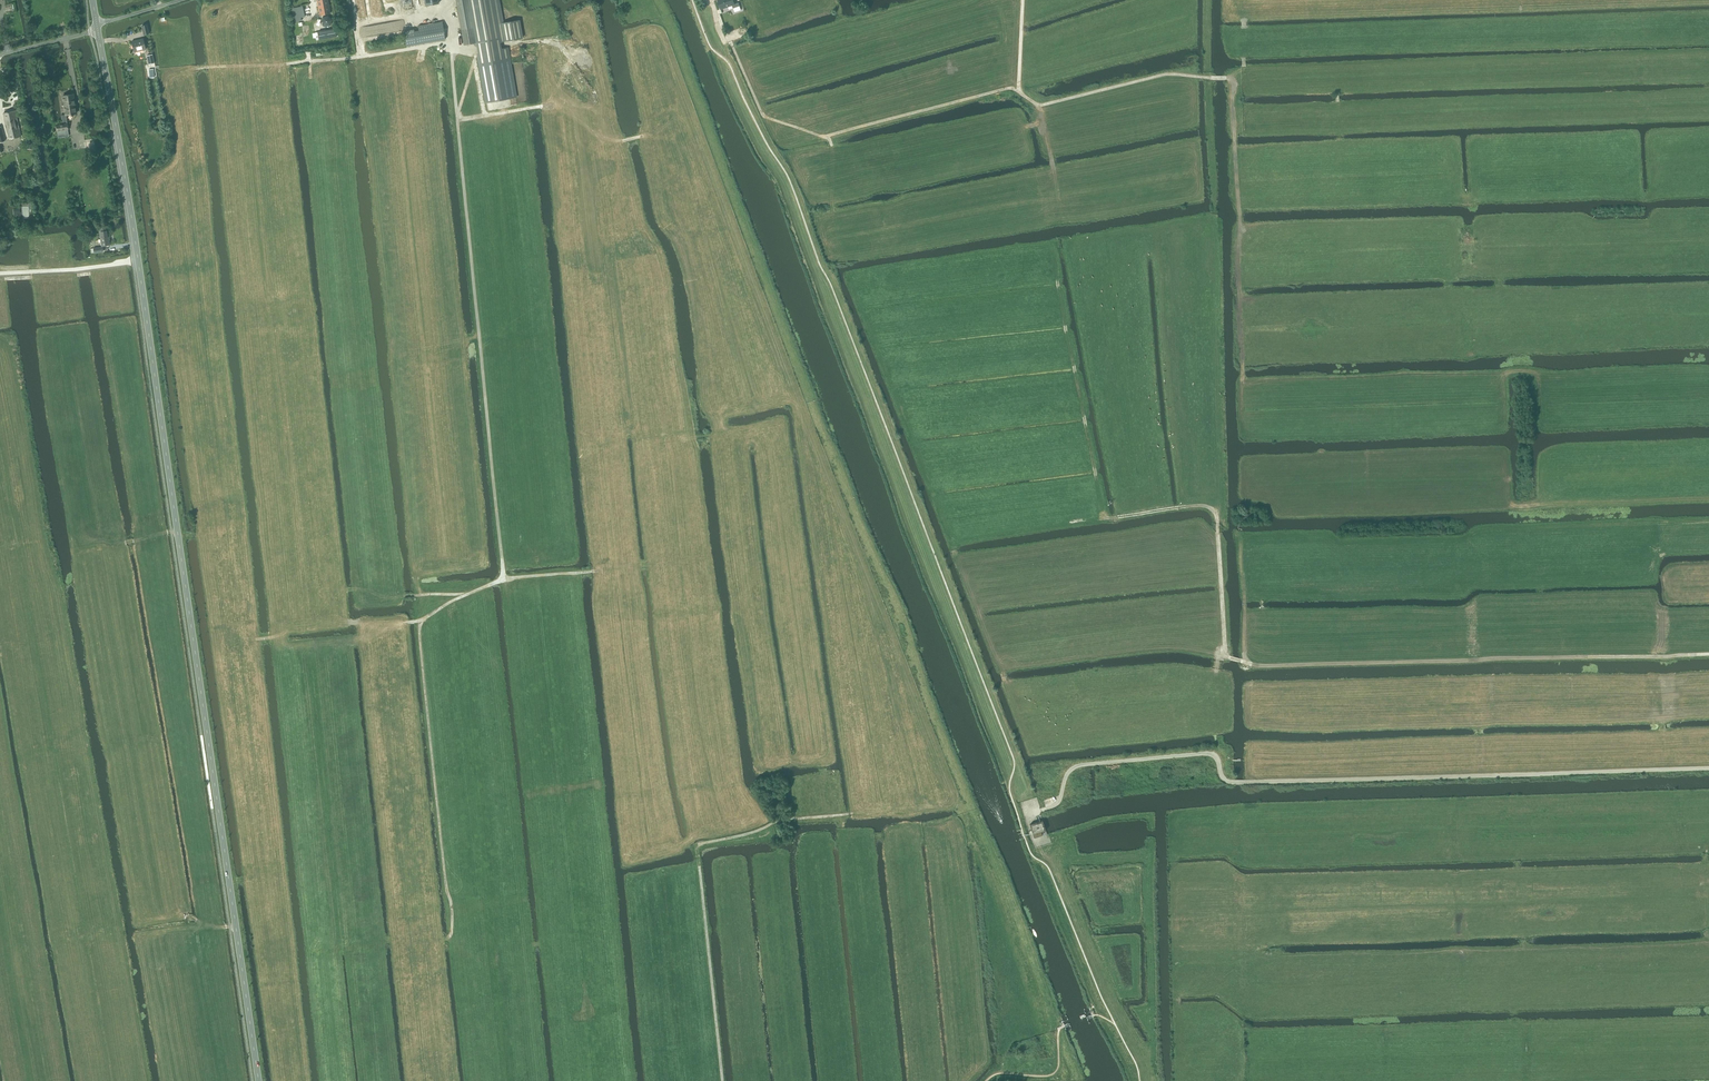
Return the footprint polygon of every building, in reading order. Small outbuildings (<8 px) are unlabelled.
[(328,0),(317,0),(320,15),(330,13),(328,0)] [(461,31),(464,45),(475,44),(476,43),(501,39),(498,24),(503,23),(499,0),(456,0),(461,31)] [(721,10),(732,5),(733,8),(739,6),(738,3),(735,4),(734,0),(718,0),(721,10)] [(303,6),(291,8),(294,22),(300,21),(299,18),(301,17),(305,17),(303,6)] [(323,17),(321,22),(325,27),(331,25),(332,20),(329,16),(323,17)] [(476,43),(475,44),(477,53),(477,57),(478,64),(485,103),(487,103),(517,97),(510,58),(509,47),(501,48),(500,42),(522,38),(523,38),(520,20),(518,20),(503,23),(498,24),(501,39),(476,43)] [(414,30),(404,31),(407,46),(421,44),(433,42),(446,40),(443,26),(442,22),(418,26),(419,30),(414,31),(414,30)] [(336,29),(318,32),(320,40),(337,36),(336,29)] [(135,52),(146,49),(143,38),(132,41),(135,52)] [(66,115),(76,114),(73,94),(63,96),(66,115)] [(11,140),(22,137),(16,116),(17,116),(16,110),(4,113),(11,140)] [(68,123),(55,125),(57,132),(58,138),(64,137),(63,131),(69,130),(68,123)] [(109,245),(109,242),(110,242),(107,226),(99,227),(101,243),(102,246),(109,245)] [(1042,821),(1030,825),(1034,836),(1035,839),(1043,836),(1042,833),(1046,831),(1042,821)]
